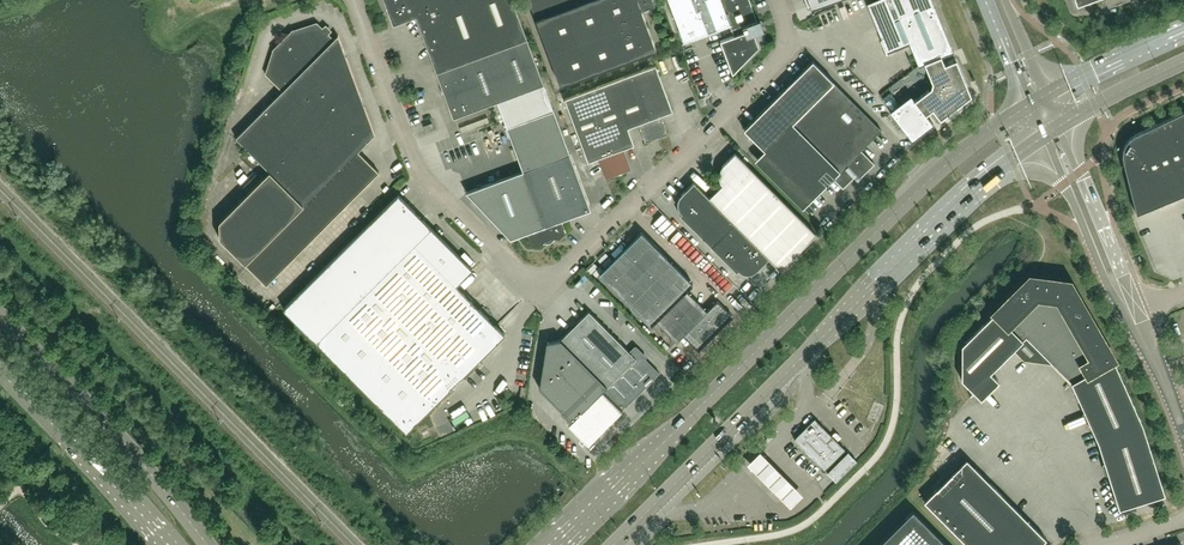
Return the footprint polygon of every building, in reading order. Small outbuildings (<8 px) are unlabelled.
[(393,25),(416,16),(430,55),(520,22),(512,0),(384,0),(393,25)] [(642,10),(655,6),(653,0),(529,0),(560,85),(656,50),(642,10)] [(684,41),(730,25),(734,36),(720,41),(732,73),(759,46),(754,32),(753,32),(756,26),(759,25),(749,0),(669,0),(684,41)] [(811,7),(811,8),(833,0),(808,0),(811,7)] [(925,115),(932,109),(938,117),(939,116),(940,118),(945,114),(946,115),(961,104),(960,103),(964,100),(967,89),(965,84),(966,84),(959,66),(958,67),(955,62),(953,63),(953,61),(944,65),(941,57),(953,52),(932,0),(874,0),(867,3),(882,40),(883,39),(882,36),(903,27),(919,66),(924,64),(931,80),(934,79),(936,84),(930,82),(930,83),(931,83),(930,87),(929,87),(935,89),(931,92),(929,89),(914,100),(911,96),(890,112),(912,141),(933,125),(925,115)] [(269,171),(219,222),(219,238),(266,285),(379,172),(358,151),(375,134),(346,56),(338,35),(334,39),(317,22),(293,30),(292,29),(272,50),(273,50),(265,74),(274,82),(282,91),(236,138),(269,171)] [(520,22),(430,55),(437,72),(453,118),(497,101),(506,126),(554,109),(544,84),(527,39),(520,22)] [(744,130),(765,151),(763,152),(811,200),(833,178),(843,188),(856,175),(860,178),(874,164),(861,150),(881,130),(813,61),(771,102),(744,130)] [(673,111),(658,70),(656,65),(611,81),(628,128),(638,124),(645,143),(668,134),(661,115),(673,111)] [(628,128),(611,81),(565,98),(588,161),(599,157),(606,176),(629,168),(622,149),(634,144),(628,128)] [(506,177),(466,192),(510,239),(526,233),(531,246),(540,246),(542,244),(546,240),(551,238),(556,239),(559,239),(566,233),(561,220),(591,209),(570,154),(554,109),(506,126),(523,171),(506,177)] [(1135,134),(1135,135),(1133,136),(1131,137),(1129,139),(1127,141),(1126,143),(1125,145),(1124,148),(1123,150),(1123,152),(1123,155),(1123,157),(1123,160),(1136,213),(1183,194),(1183,111),(1135,134)] [(434,128),(432,123),(424,126),(426,131),(434,128)] [(816,234),(735,153),(722,166),(723,166),(722,167),(721,168),(721,169),(720,170),(719,172),(719,174),(719,175),(719,177),(720,179),(720,180),(721,181),(722,183),(723,184),(709,198),(693,182),(681,194),(682,194),(679,197),(678,200),(677,204),(678,209),(680,211),(682,213),(680,215),(736,271),(738,270),(740,271),(741,272),(744,273),(745,273),(748,273),(750,273),(751,273),(752,273),(753,272),(755,271),(757,270),(768,258),(780,269),(816,234)] [(505,334),(456,285),(472,269),(464,261),(407,203),(398,195),(283,309),(406,432),(505,334)] [(707,311),(686,290),(693,284),(641,232),(599,274),(650,325),(655,320),(677,342),(684,336),(699,350),(732,317),(717,301),(707,311)] [(714,253),(709,258),(724,274),(729,269),(714,253)] [(1105,346),(1072,287),(1068,284),(1064,282),(1059,281),(1035,278),(1026,281),(1006,301),(1006,306),(998,314),(995,312),(962,345),(961,379),(981,399),(998,381),(990,373),(1026,337),(1034,345),(1040,351),(1038,360),(1051,362),(1065,376),(1067,374),(1071,381),(1072,382),(1071,382),(1098,442),(1119,509),(1164,494),(1143,425),(1113,358),(1108,350),(1107,351),(1112,359),(1110,360),(1104,350),(1105,346)] [(588,444),(599,432),(606,425),(659,373),(635,348),(631,353),(589,311),(560,340),(546,342),(539,388),(572,421),(568,424),(588,444)] [(845,449),(814,418),(794,439),(824,469),(845,449)] [(548,433),(570,455),(577,449),(555,426),(548,433)] [(836,481),(856,461),(848,452),(847,452),(827,472),(829,473),(836,481)] [(759,455),(747,467),(789,510),(802,497),(759,455)] [(983,475),(966,459),(924,501),(968,544),(1039,544),(1046,539),(983,475)] [(913,510),(905,517),(907,519),(881,544),(947,544),(913,510)]
